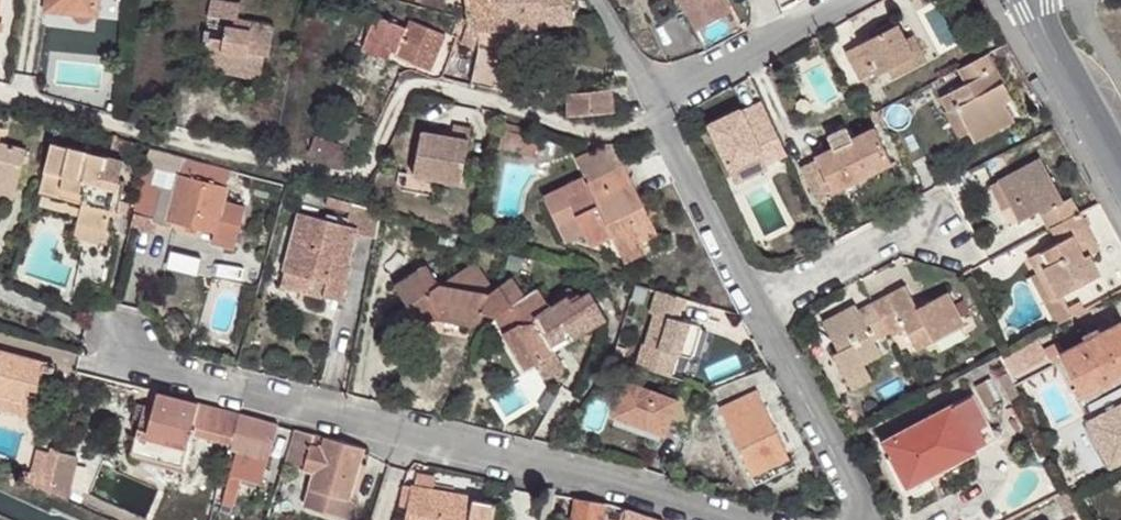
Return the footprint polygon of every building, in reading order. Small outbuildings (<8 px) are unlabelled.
[(46,11),(74,13),(74,14),(74,15),(74,17),(75,17),(75,18),(76,20),(77,21),(78,22),(79,22),(80,23),(81,23),(82,24),(83,24),(84,24),(85,24),(86,23),(87,23),(88,23),(89,22),(90,21),(91,20),(92,20),(92,18),(93,17),(93,15),(97,16),(99,0),(47,0),(46,11)] [(235,19),(235,18),(239,19),(241,3),(223,0),(211,0),(208,14),(235,19)] [(418,2),(445,9),(444,0),(418,0),(418,2)] [(507,29),(506,0),(466,0),(468,21),(468,24),(470,27),(476,28),(507,29)] [(507,29),(546,29),(546,24),(574,22),(571,0),(506,0),(507,29)] [(694,32),(730,13),(723,0),(677,0),(694,32)] [(407,29),(376,16),(366,40),(396,52),(395,55),(431,70),(445,35),(411,21),(407,29)] [(235,20),(234,27),(246,29),(247,20),(239,19),(235,18),(235,19),(235,20)] [(274,24),(247,20),(246,29),(234,27),(226,26),(223,40),(207,38),(204,62),(243,67),(242,77),(260,79),(262,71),(265,56),(269,56),(274,24)] [(897,24),(846,52),(861,80),(875,72),(877,75),(889,69),(894,78),(919,65),(897,24)] [(507,29),(508,49),(540,50),(545,44),(546,29),(507,29)] [(396,52),(366,40),(362,48),(392,61),(395,55),(396,52)] [(508,53),(479,47),(472,83),(500,90),(506,61),(508,53)] [(973,143),(1014,120),(1004,102),(1011,98),(988,55),(960,70),(967,84),(941,97),(948,111),(949,111),(956,108),(969,134),(973,143)] [(202,71),(242,77),(243,67),(204,62),(202,71)] [(614,112),(612,89),(567,94),(567,117),(614,112)] [(760,155),(764,164),(785,155),(761,103),(742,112),(741,109),(708,125),(728,170),(760,155)] [(956,108),(949,111),(948,111),(946,112),(959,139),(969,134),(956,108)] [(498,114),(496,123),(504,125),(507,117),(498,114)] [(523,127),(509,124),(503,131),(522,135),(522,133),(523,127)] [(460,184),(471,129),(454,126),(452,137),(421,131),(415,168),(436,173),(435,179),(460,184)] [(833,193),(892,164),(874,128),(852,139),(846,127),(826,137),(833,149),(815,157),(816,160),(801,167),(817,201),(833,193)] [(541,136),(522,133),(522,135),(503,131),(500,148),(519,152),(519,151),(538,154),(541,136)] [(357,153),(315,137),(309,152),(351,168),(357,153)] [(52,143),(39,192),(58,197),(60,188),(85,195),(83,204),(77,224),(107,231),(110,215),(123,162),(52,143)] [(584,178),(587,185),(625,167),(613,143),(576,160),(584,178)] [(18,181),(26,151),(0,144),(0,177),(18,181)] [(764,164),(760,155),(728,170),(735,185),(767,170),(764,164)] [(154,188),(142,184),(135,213),(154,219),(154,221),(170,226),(171,220),(215,232),(213,237),(236,243),(246,207),(222,201),(226,187),(231,169),(186,157),(181,176),(159,171),(154,188)] [(1011,206),(1019,221),(1042,209),(1051,228),(1079,213),(1071,199),(1064,203),(1040,159),(997,181),(1011,206)] [(587,185),(584,178),(543,197),(565,243),(584,233),(591,247),(612,236),(619,251),(657,232),(625,167),(587,185)] [(159,171),(147,168),(142,184),(154,188),(159,171)] [(436,173),(415,168),(413,176),(435,179),(436,173)] [(18,181),(0,177),(0,197),(14,201),(18,181)] [(1003,209),(1011,206),(997,181),(990,186),(1003,209)] [(85,195),(60,188),(58,197),(83,204),(85,195)] [(325,205),(350,212),(353,204),(328,197),(325,205)] [(346,226),(299,213),(284,272),(327,283),(323,297),(341,301),(351,266),(347,265),(356,234),(376,239),(381,212),(362,207),(353,204),(350,212),(346,226)] [(154,219),(135,213),(133,221),(131,227),(153,234),(156,222),(154,221),(154,219)] [(1060,297),(1062,296),(1100,275),(1089,254),(1099,249),(1080,213),(1079,213),(1051,228),(1059,243),(1029,258),(1037,274),(1031,277),(1046,304),(1060,297)] [(107,231),(77,224),(74,237),(76,238),(103,245),(107,231)] [(235,249),(236,243),(213,237),(211,243),(235,249)] [(103,245),(76,238),(72,252),(83,254),(76,286),(108,292),(116,249),(110,248),(108,256),(101,255),(103,245)] [(427,265),(394,286),(407,306),(385,319),(399,341),(433,320),(440,316),(464,320),(469,328),(482,320),(483,313),(495,317),(498,314),(508,309),(495,290),(475,262),(439,285),(427,265)] [(323,297),(327,283),(284,272),(280,286),(323,297)] [(512,278),(495,290),(508,309),(498,314),(509,329),(504,333),(502,334),(525,370),(537,364),(546,380),(565,368),(555,352),(550,345),(566,336),(570,343),(607,320),(591,292),(572,303),(568,297),(550,308),(537,289),(525,296),(512,278)] [(905,286),(874,304),(888,332),(904,324),(917,350),(963,324),(947,292),(917,309),(905,286)] [(685,299),(656,291),(649,313),(653,314),(644,343),(642,342),(635,363),(670,376),(677,354),(690,358),(700,326),(678,320),(685,299)] [(1060,297),(1046,304),(1058,325),(1084,311),(1079,302),(1069,308),(1062,296),(1060,297)] [(874,304),(859,312),(855,306),(823,323),(838,352),(833,355),(847,381),(867,370),(864,364),(881,354),(874,340),(888,332),(874,304)] [(498,314),(495,317),(504,333),(509,329),(498,314)] [(440,316),(433,320),(469,328),(464,320),(440,316)] [(1082,395),(1120,375),(1120,371),(1120,369),(1120,368),(1120,322),(1063,352),(1058,341),(1044,349),(1049,360),(1060,353),(1078,387),(1082,395)] [(566,336),(550,345),(555,352),(570,343),(566,336)] [(1005,352),(1001,355),(1011,374),(1036,361),(1025,342),(1005,352)] [(0,350),(0,410),(19,415),(26,390),(38,392),(44,371),(46,363),(0,350)] [(53,369),(55,365),(46,363),(44,371),(49,372),(51,373),(52,371),(53,369)] [(872,379),(867,370),(847,381),(852,390),(872,379)] [(1013,402),(1021,398),(1007,371),(999,375),(1013,402)] [(701,388),(681,380),(673,401),(626,384),(615,416),(664,435),(668,423),(690,431),(694,421),(701,388)] [(1078,387),(1073,389),(1077,397),(1082,395),(1078,387)] [(31,418),(38,392),(26,390),(19,415),(31,418)] [(758,391),(720,409),(751,476),(790,458),(758,391)] [(190,435),(213,441),(222,410),(158,392),(154,408),(148,427),(139,425),(132,454),(181,467),(190,435)] [(973,395),(882,443),(903,483),(905,482),(914,499),(934,489),(928,476),(997,439),(973,395)] [(139,425),(148,427),(154,408),(137,404),(131,424),(139,425)] [(232,445),(240,414),(222,410),(213,441),(232,445)] [(269,457),(278,425),(240,414),(232,445),(230,451),(234,451),(268,461),(269,457)] [(881,435),(884,442),(917,424),(913,418),(881,435)] [(311,444),(314,435),(295,430),(285,462),(304,468),(304,470),(314,473),(305,507),(348,519),(353,501),(349,499),(363,448),(323,437),(320,447),(311,444)] [(60,453),(37,447),(30,473),(27,481),(49,492),(51,486),(58,460),(60,453)] [(76,465),(78,457),(60,453),(58,460),(76,465)] [(285,463),(285,462),(269,457),(268,461),(261,484),(276,489),(285,463)] [(70,490),(76,465),(58,460),(51,486),(70,490)] [(21,479),(27,481),(30,473),(23,471),(21,479)] [(405,519),(493,519),(495,504),(473,500),(473,497),(433,489),(435,477),(417,474),(415,486),(411,486),(410,493),(408,508),(405,519)] [(245,510),(267,517),(276,489),(261,484),(255,482),(245,510)] [(1067,490),(1055,496),(1066,518),(1078,512),(1068,492),(1067,490)] [(410,493),(403,492),(400,506),(408,508),(410,493)] [(625,510),(612,505),(555,495),(551,519),(555,519),(624,519),(625,510)] [(630,511),(625,510),(624,519),(657,519),(630,511)]
